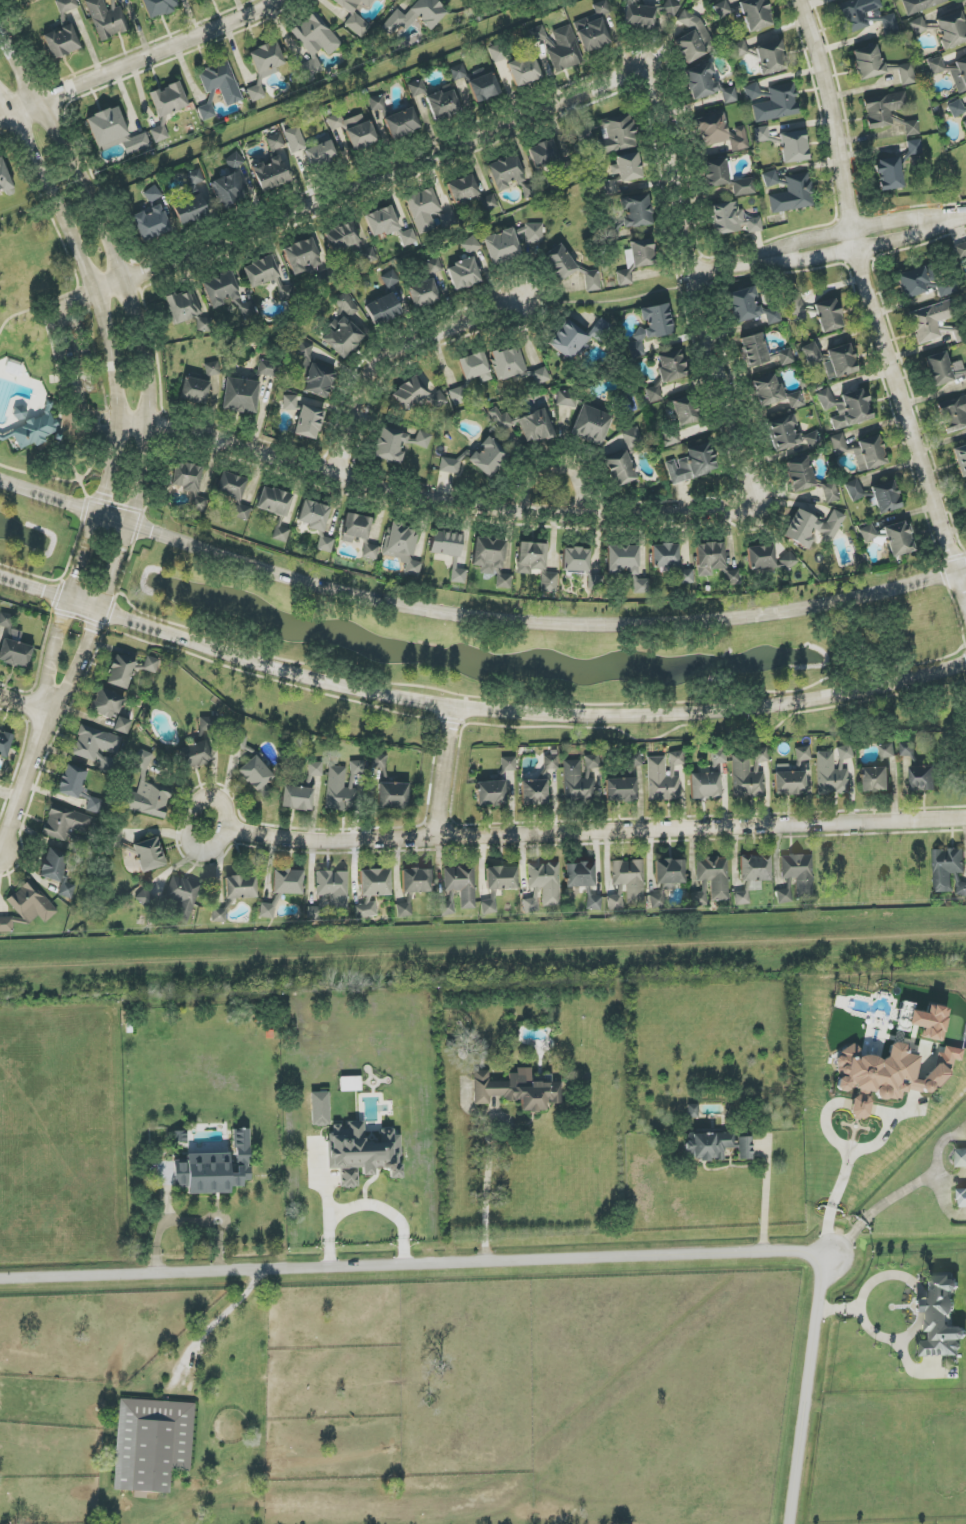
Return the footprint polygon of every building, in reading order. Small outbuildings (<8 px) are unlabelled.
[(65,13),(78,8),(75,0),(58,0),(54,1),(64,28),(43,36),(52,60),(80,50),(65,13)] [(100,41),(129,31),(120,6),(117,7),(114,0),(88,0),(86,1),(100,41)] [(150,20),(180,7),(176,0),(141,0),(150,20)] [(352,14),(344,25),(363,38),(371,25),(353,13),(360,2),(369,8),(374,0),(332,0),(352,14)] [(434,0),(419,0),(405,16),(397,9),(383,25),(393,34),(403,23),(408,28),(417,18),(431,31),(447,12),(434,0)] [(585,53),(611,43),(600,16),(611,12),(606,0),(605,0),(593,5),(596,14),(573,22),(585,53)] [(765,0),(745,0),(740,2),(749,32),(773,25),(765,0)] [(865,14),(882,8),(880,0),(851,0),(836,5),(847,35),(870,27),(865,14)] [(902,0),(908,16),(948,1),(948,0),(903,0),(902,0)] [(740,10),(739,6),(729,9),(727,1),(714,4),(717,16),(740,10)] [(625,28),(654,29),(655,7),(625,6),(625,28)] [(715,49),(693,9),(680,16),(689,33),(673,41),(685,65),(715,49)] [(291,31),(312,57),(296,70),(307,83),(324,69),(313,56),(323,49),(328,56),(342,45),(315,12),(291,31)] [(962,12),(935,19),(943,49),(965,43),(965,25),(962,12)] [(881,16),(886,36),(899,33),(895,14),(881,16)] [(929,30),(922,16),(910,22),(916,36),(929,30)] [(552,31),(556,45),(547,48),(554,71),(582,62),(571,25),(552,31)] [(733,59),(749,54),(745,40),(728,46),(733,59)] [(266,97),(260,79),(278,73),(276,68),(285,65),(276,41),(248,51),(260,84),(247,88),(252,102),(266,97)] [(756,46),(761,75),(787,70),(781,41),(756,46)] [(854,49),(858,79),(884,75),(879,45),(854,49)] [(508,63),(515,87),(542,79),(535,55),(508,63)] [(927,61),(933,76),(946,71),(940,56),(927,61)] [(965,90),(965,58),(947,65),(958,93),(965,90)] [(206,93),(219,88),(226,107),(243,101),(228,61),(198,72),(206,93)] [(715,74),(712,63),(683,70),(691,101),(718,94),(713,75),(715,74)] [(916,83),(912,63),(898,66),(902,86),(916,83)] [(454,82),(467,77),(463,64),(450,69),(454,82)] [(469,80),(475,102),(500,95),(494,73),(469,80)] [(407,85),(413,98),(427,92),(421,79),(407,85)] [(149,94),(159,118),(188,106),(179,82),(149,94)] [(744,87),(749,101),(762,96),(757,82),(744,87)] [(756,123),(800,114),(793,82),(768,88),(771,101),(752,105),(756,123)] [(425,97),(436,122),(461,112),(451,86),(425,97)] [(722,89),(724,103),(739,101),(737,87),(722,89)] [(893,126),(891,111),(908,108),(906,94),(864,101),(869,130),(893,126)] [(370,112),(385,110),(383,96),(368,98),(370,112)] [(959,99),(947,105),(954,119),(965,112),(959,99)] [(198,108),(203,121),(217,116),(211,103),(198,108)] [(130,139),(118,106),(86,118),(98,152),(122,143),(127,156),(151,147),(146,133),(130,139)] [(420,131),(414,108),(385,117),(391,139),(420,131)] [(353,150),(378,142),(370,120),(364,122),(362,115),(344,121),(341,113),(327,118),(331,131),(345,126),(353,150)] [(697,118),(701,146),(728,142),(724,114),(697,118)] [(637,148),(632,115),(600,120),(602,131),(606,131),(607,138),(598,140),(600,154),(637,148)] [(919,135),(918,120),(904,121),(906,136),(919,135)] [(155,144),(169,138),(164,125),(150,130),(155,144)] [(284,132),(293,154),(307,148),(298,126),(284,132)] [(770,141),(768,126),(756,127),(757,142),(770,141)] [(749,148),(744,127),(727,131),(733,152),(749,148)] [(783,163),(808,161),(805,131),(780,133),(783,163)] [(285,148),(281,133),(267,136),(270,151),(285,148)] [(527,148),(536,171),(561,161),(552,139),(527,148)] [(909,155),(923,154),(921,139),(908,141),(909,155)] [(338,157),(331,140),(306,150),(313,167),(338,157)] [(233,171),(245,162),(236,151),(225,160),(233,171)] [(616,183),(642,178),(638,152),(615,156),(617,165),(610,166),(612,179),(602,181),(605,196),(618,193),(616,183)] [(1,154),(0,154),(0,190),(3,189),(6,196),(15,193),(1,154)] [(497,192),(508,188),(508,186),(525,179),(515,154),(486,165),(497,192)] [(251,167),(263,193),(290,181),(279,156),(263,164),(262,162),(251,167)] [(878,190),(902,188),(900,157),(875,159),(878,190)] [(735,197),(756,194),(753,178),(733,181),(729,159),(703,163),(707,188),(733,184),(735,197)] [(180,226),(208,216),(197,184),(204,182),(200,169),(187,173),(193,191),(170,199),(180,226)] [(223,208),(250,194),(238,170),(210,184),(223,208)] [(766,188),(780,184),(775,170),(762,174),(766,188)] [(814,207),(810,173),(786,176),(788,192),(769,195),(771,213),(814,207)] [(455,205),(480,195),(471,174),(447,184),(455,205)] [(143,194),(151,204),(163,196),(155,185),(143,194)] [(405,198),(420,235),(436,228),(431,215),(442,211),(432,187),(405,198)] [(485,211),(498,206),(493,194),(480,199),(485,211)] [(651,226),(649,195),(621,197),(622,214),(621,214),(622,228),(651,226)] [(744,231),(741,209),(738,210),(737,202),(710,205),(714,235),(744,231)] [(131,216),(143,242),(172,230),(161,205),(144,213),(143,211),(131,216)] [(400,229),(391,205),(364,215),(373,239),(400,229)] [(762,232),(761,218),(746,219),(748,233),(762,232)] [(324,231),(332,254),(361,243),(352,221),(324,231)] [(525,224),(526,244),(544,243),(543,223),(525,224)] [(398,233),(404,247),(418,242),(412,228),(398,233)] [(483,237),(491,264),(521,255),(513,228),(483,237)] [(481,247),(474,235),(461,244),(469,255),(481,247)] [(322,265),(312,237),(283,248),(293,276),(322,265)] [(616,272),(619,287),(634,284),(631,269),(655,265),(651,239),(629,243),(630,250),(624,251),(627,270),(616,272)] [(953,247),(957,260),(965,257),(965,243),(953,247)] [(560,282),(578,269),(560,244),(542,257),(560,282)] [(366,266),(378,260),(372,247),(360,253),(366,266)] [(243,266),(250,288),(280,278),(273,256),(243,266)] [(431,275),(443,270),(438,257),(426,262),(431,275)] [(454,291),(481,282),(474,258),(447,266),(454,291)] [(399,283),(395,270),(381,275),(386,288),(399,283)] [(601,290),(598,270),(584,272),(587,292),(601,290)] [(201,282),(211,309),(234,300),(242,320),(258,314),(252,300),(243,304),(230,271),(201,282)] [(407,288),(415,309),(440,300),(432,279),(407,288)] [(281,302),(295,301),(294,285),(280,287),(281,302)] [(765,315),(768,325),(782,322),(776,300),(757,305),(753,287),(727,294),(735,323),(765,315)] [(193,288),(165,299),(174,325),(202,314),(193,288)] [(347,318),(359,312),(347,292),(336,299),(347,318)] [(365,306),(375,326),(402,312),(392,292),(365,306)] [(792,322),(806,318),(800,293),(786,296),(792,322)] [(843,328),(837,299),(815,304),(822,333),(843,328)] [(942,338),(937,322),(956,317),(951,300),(910,312),(919,344),(942,338)] [(641,308),(645,328),(637,330),(638,336),(628,337),(632,358),(645,356),(643,339),(674,334),(668,304),(641,308)] [(364,333),(336,317),(320,342),(347,359),(364,333)] [(197,319),(197,330),(213,329),(213,318),(197,319)] [(548,344),(573,362),(592,337),(598,341),(609,326),(600,319),(588,336),(566,320),(548,344)] [(768,363),(763,334),(740,338),(746,367),(768,363)] [(304,393),(329,398),(334,370),(310,365),(314,345),(297,342),(295,356),(305,358),(303,367),(309,368),(304,393)] [(823,361),(813,342),(800,348),(810,367),(823,361)] [(827,351),(830,361),(824,363),(830,381),(858,371),(849,343),(827,351)] [(519,345),(490,355),(500,381),(528,371),(519,345)] [(778,352),(782,366),(795,362),(791,348),(778,352)] [(657,355),(662,383),(687,378),(682,350),(657,355)] [(479,376),(481,383),(492,380),(484,351),(458,359),(465,381),(479,376)] [(923,358),(933,387),(954,380),(945,351),(923,358)] [(258,375),(278,377),(280,362),(259,360),(258,375)] [(964,369),(961,361),(952,364),(956,376),(965,372),(965,375),(965,368),(964,369)] [(204,365),(207,377),(221,374),(218,362),(204,365)] [(530,373),(536,388),(552,381),(545,367),(530,373)] [(752,381),(760,408),(786,400),(781,383),(777,384),(774,374),(752,381)] [(179,399),(205,405),(210,383),(184,377),(179,399)] [(428,398),(418,377),(391,390),(402,411),(428,398)] [(223,411),(256,414),(259,381),(225,378),(223,411)] [(449,390),(454,406),(474,400),(469,384),(449,390)] [(659,386),(646,390),(650,404),(664,400),(659,386)] [(834,430),(873,419),(864,390),(833,399),(830,388),(816,392),(822,412),(836,408),(838,416),(830,418),(834,430)] [(577,407),(578,392),(558,391),(557,406),(577,407)] [(792,409),(805,406),(801,391),(787,395),(792,409)] [(297,410),(297,396),(284,395),(284,410),(297,410)] [(673,401),(677,425),(700,422),(696,397),(673,401)] [(946,434),(965,428),(965,398),(938,406),(946,434)] [(324,412),(302,405),(294,434),(317,440),(324,412)] [(611,414),(580,406),(572,437),(602,446),(611,414)] [(544,409),(512,421),(509,412),(500,415),(497,407),(490,410),(499,434),(506,431),(511,443),(517,440),(515,433),(523,430),(528,445),(554,435),(544,409)] [(20,450),(34,443),(36,447),(47,442),(44,437),(59,429),(50,411),(10,431),(20,450)] [(775,452),(806,443),(808,448),(821,444),(817,431),(798,437),(792,416),(766,423),(775,452)] [(398,464),(405,442),(428,449),(432,434),(419,430),(416,438),(381,427),(372,457),(398,464)] [(630,453),(646,447),(637,427),(622,433),(630,453)] [(662,435),(664,446),(681,444),(679,432),(662,435)] [(887,465),(879,435),(858,441),(860,449),(854,450),(860,472),(887,465)] [(672,484),(718,471),(710,443),(686,449),(688,457),(676,461),(676,459),(666,462),(672,484)] [(961,478),(965,477),(965,445),(952,450),(961,478)] [(637,479),(625,450),(604,459),(616,488),(637,479)] [(815,488),(809,457),(786,461),(792,492),(815,488)] [(202,467),(174,462),(171,485),(182,487),(182,491),(198,493),(202,467)] [(247,480),(222,472),(216,493),(241,501),(247,480)] [(865,498),(858,479),(845,484),(852,503),(865,498)] [(902,508),(894,480),(871,487),(879,515),(902,508)] [(840,501),(835,483),(822,486),(827,504),(840,501)] [(294,497),(264,485),(256,507),(285,518),(294,497)] [(298,521),(308,524),(307,528),(323,533),(330,507),(303,500),(298,521)] [(228,514),(247,521),(252,508),(233,501),(228,514)] [(834,540),(846,515),(833,509),(827,524),(796,509),(783,537),(807,548),(815,531),(834,540)] [(367,540),(372,518),(347,513),(341,541),(352,543),(353,538),(367,540)] [(883,527),(892,558),(915,551),(906,521),(883,527)] [(404,574),(419,577),(421,562),(413,561),(419,529),(390,524),(384,557),(406,561),(404,574)] [(859,530),(866,544),(878,537),(871,524),(859,530)] [(430,554),(460,557),(462,535),(432,532),(430,554)] [(332,553),(335,539),(320,536),(317,550),(332,553)] [(472,567),(481,567),(481,574),(497,575),(496,588),(511,590),(513,575),(502,574),(505,540),(474,537),(472,567)] [(723,542),(696,544),(698,577),(712,576),(712,570),(725,569),(723,542)] [(517,574),(531,574),(531,570),(546,570),(547,544),(519,543),(517,574)] [(377,560),(380,547),(365,544),(362,557),(377,560)] [(652,545),(652,568),(679,567),(678,544),(652,545)] [(750,570),(776,567),(773,545),(747,548),(750,570)] [(638,546),(607,546),(607,574),(638,574),(638,546)] [(590,549),(563,548),(562,572),(589,573),(590,549)] [(799,562),(790,551),(779,560),(788,571),(799,562)] [(453,583),(466,583),(467,569),(453,569),(453,583)] [(694,584),(694,570),(679,570),(679,584),(694,584)] [(723,585),(740,584),(740,570),(722,571),(723,585)] [(557,591),(557,573),(541,573),(541,592),(557,591)] [(603,589),(603,576),(588,575),(588,589),(603,589)] [(634,593),(649,593),(648,579),(634,580),(634,593)] [(19,644),(22,632),(10,629),(13,615),(0,612),(0,613),(0,627),(6,628),(0,654),(0,662),(27,668),(32,647),(19,644)] [(134,660),(113,656),(107,684),(128,689),(134,660)] [(143,670),(156,674),(161,660),(147,656),(143,670)] [(124,699),(99,687),(89,710),(115,721),(124,699)] [(113,730),(127,735),(132,721),(118,716),(113,730)] [(214,731),(214,718),(200,717),(200,731),(214,731)] [(122,738),(81,725),(72,755),(99,763),(97,769),(112,773),(117,758),(116,758),(122,738)] [(6,759),(13,735),(0,731),(0,757),(6,759)] [(184,769),(211,764),(207,742),(180,747),(184,769)] [(915,743),(901,743),(901,759),(916,758),(915,743)] [(881,758),(895,757),(894,744),(880,745),(881,758)] [(818,795),(849,794),(848,769),(843,769),(842,759),(852,759),(852,746),(836,746),(836,752),(816,752),(818,795)] [(811,761),(810,747),(797,748),(797,762),(811,761)] [(731,755),(733,798),(765,797),(764,772),(759,772),(759,762),(768,762),(768,748),(751,749),(751,754),(731,755)] [(165,818),(171,791),(144,785),(151,753),(138,750),(133,769),(142,771),(137,793),(125,790),(121,808),(165,818)] [(712,764),(726,763),(726,750),(711,751),(712,764)] [(642,767),(641,752),(626,754),(628,768),(642,767)] [(648,800),(680,800),(680,776),(675,776),(675,765),(684,765),(684,752),(668,752),(668,758),(648,758),(648,800)] [(585,769),(600,767),(599,754),(583,756),(585,769)] [(264,800),(273,791),(266,783),(273,776),(255,755),(237,771),(264,800)] [(386,755),(375,755),(375,770),(386,770),(386,755)] [(558,770),(558,755),(542,756),(543,780),(550,779),(549,770),(558,770)] [(516,757),(501,757),(502,771),(516,771),(516,757)] [(582,760),(564,761),(564,800),(595,799),(594,778),(589,778),(589,769),(582,769),(582,760)] [(351,775),(365,774),(364,761),(350,761),(351,775)] [(322,762),(308,763),(309,776),(323,776),(322,762)] [(78,800),(87,771),(66,764),(57,793),(78,800)] [(346,767),(328,766),(326,809),(357,811),(358,789),(351,788),(345,788),(346,767)] [(911,767),(912,792),(937,791),(936,766),(911,767)] [(860,768),(861,792),(891,791),(890,767),(860,768)] [(775,773),(775,795),(806,794),(805,772),(775,773)] [(690,774),(691,799),(721,798),(720,773),(690,774)] [(606,779),(606,802),(636,801),(636,779),(606,779)] [(547,780),(521,781),(522,805),(548,805),(547,780)] [(477,806),(506,806),(505,781),(477,782),(477,806)] [(378,808),(408,809),(408,784),(378,783),(378,808)] [(314,788),(283,786),(281,808),(312,811),(314,788)] [(99,815),(103,800),(90,797),(86,810),(99,815)] [(92,819),(50,807),(43,835),(65,841),(68,830),(88,835),(92,819)] [(134,843),(141,872),(165,866),(158,837),(134,843)] [(68,852),(46,848),(40,878),(62,882),(68,852)] [(935,893),(952,892),(951,873),(965,873),(965,849),(934,850),(935,893)] [(814,898),(812,855),(781,855),(782,878),(796,878),(797,899),(814,898)] [(740,857),(741,881),(770,881),(770,856),(740,857)] [(696,858),(697,881),(711,881),(712,901),(729,900),(728,857),(696,858)] [(684,859),(655,861),(656,884),(664,884),(664,890),(675,889),(675,884),(685,883),(684,859)] [(645,903),(643,861),(611,862),(612,885),(627,885),(627,904),(645,903)] [(560,906),(559,863),(527,864),(528,888),(542,887),(542,906),(560,906)] [(595,887),(594,863),(565,864),(566,887),(595,887)] [(474,867),(443,868),(444,915),(454,915),(454,891),(461,891),(461,909),(475,909),(474,867)] [(517,867),(486,867),(487,890),(517,889),(517,867)] [(403,893),(432,892),(431,869),(402,870),(403,893)] [(303,871),(274,870),(273,894),(302,895),(303,871)] [(360,870),(361,896),(391,896),(390,870),(360,870)] [(348,915),(348,872),(316,872),(316,896),(320,896),(320,907),(307,907),(307,920),(326,920),(326,915),(348,915)] [(187,925),(202,886),(173,875),(165,897),(179,902),(173,920),(187,925)] [(255,876),(226,877),(226,899),(257,898),(255,876)] [(56,895),(71,901),(77,884),(63,879),(56,895)] [(38,916),(45,924),(58,911),(29,880),(7,901),(29,924),(38,916)] [(692,905),(707,905),(707,881),(702,881),(702,892),(692,893),(692,905)] [(965,897),(965,883),(958,881),(955,895),(965,897)] [(136,898),(148,909),(156,900),(144,889),(136,898)] [(791,889),(776,891),(778,905),(792,903),(791,889)] [(496,915),(496,890),(492,890),(491,900),(481,900),(480,914),(496,915)] [(733,893),(735,906),(750,904),(748,890),(733,893)] [(664,894),(650,895),(652,908),(666,907),(664,894)] [(622,895),(608,896),(608,911),(623,910),(622,895)] [(587,896),(587,909),(601,910),(602,897),(587,896)] [(538,898),(523,900),(524,914),(539,912),(538,898)] [(354,906),(356,920),(378,916),(375,902),(354,906)] [(413,916),(411,902),(396,904),(398,918),(413,916)] [(274,918),(275,905),(259,904),(259,917),(274,918)] [(212,921),(225,923),(227,909),(214,908),(212,921)] [(0,917),(0,932),(13,933),(13,918),(0,917)] [(926,1013),(910,1011),(908,1026),(922,1028),(920,1038),(942,1041),(946,1008),(927,1005),(926,1013)] [(931,1095),(952,1066),(954,1060),(960,1062),(963,1050),(945,1046),(943,1053),(937,1054),(935,1063),(922,1081),(914,1079),(919,1057),(907,1054),(905,1045),(894,1042),(882,1059),(868,1056),(849,1042),(835,1062),(839,1091),(853,1088),(856,1089),(851,1110),(852,1117),(867,1121),(870,1107),(867,1090),(882,1101),(902,1098),(902,1097),(907,1090),(931,1095)] [(561,1082),(531,1083),(531,1068),(516,1068),(517,1074),(509,1074),(509,1082),(489,1082),(489,1071),(474,1071),(474,1105),(490,1105),(489,1099),(521,1099),(521,1112),(547,1112),(546,1104),(561,1104),(561,1082)] [(340,1078),(341,1091),(361,1091),(361,1077),(340,1078)] [(311,1093),(312,1127),(330,1126),(329,1092),(311,1093)] [(698,1118),(698,1105),(688,1105),(688,1118),(698,1118)] [(400,1179),(399,1129),(380,1129),(381,1143),(364,1143),(364,1122),(347,1122),(347,1126),(333,1126),(333,1133),(328,1134),(328,1169),(340,1169),(340,1188),(359,1188),(359,1176),(374,1176),(374,1170),(389,1169),(389,1179),(400,1179)] [(229,1153),(186,1155),(186,1162),(174,1162),(175,1188),(188,1187),(188,1195),(230,1193),(230,1187),(244,1187),(243,1181),(251,1181),(249,1129),(234,1130),(235,1174),(230,1174),(229,1153)] [(752,1159),(752,1137),(735,1138),(735,1133),(685,1134),(685,1161),(724,1160),(724,1149),(738,1148),(738,1160),(752,1159)] [(959,1148),(955,1171),(965,1167),(965,1149),(959,1148)] [(955,1187),(960,1205),(965,1206),(965,1189),(955,1187)] [(961,1356),(960,1340),(965,1340),(965,1327),(956,1327),(955,1277),(927,1278),(928,1299),(915,1300),(915,1314),(928,1313),(929,1341),(921,1341),(921,1357),(961,1356)] [(191,1472),(194,1403),(119,1399),(114,1490),(169,1493),(170,1471),(191,1472)]
